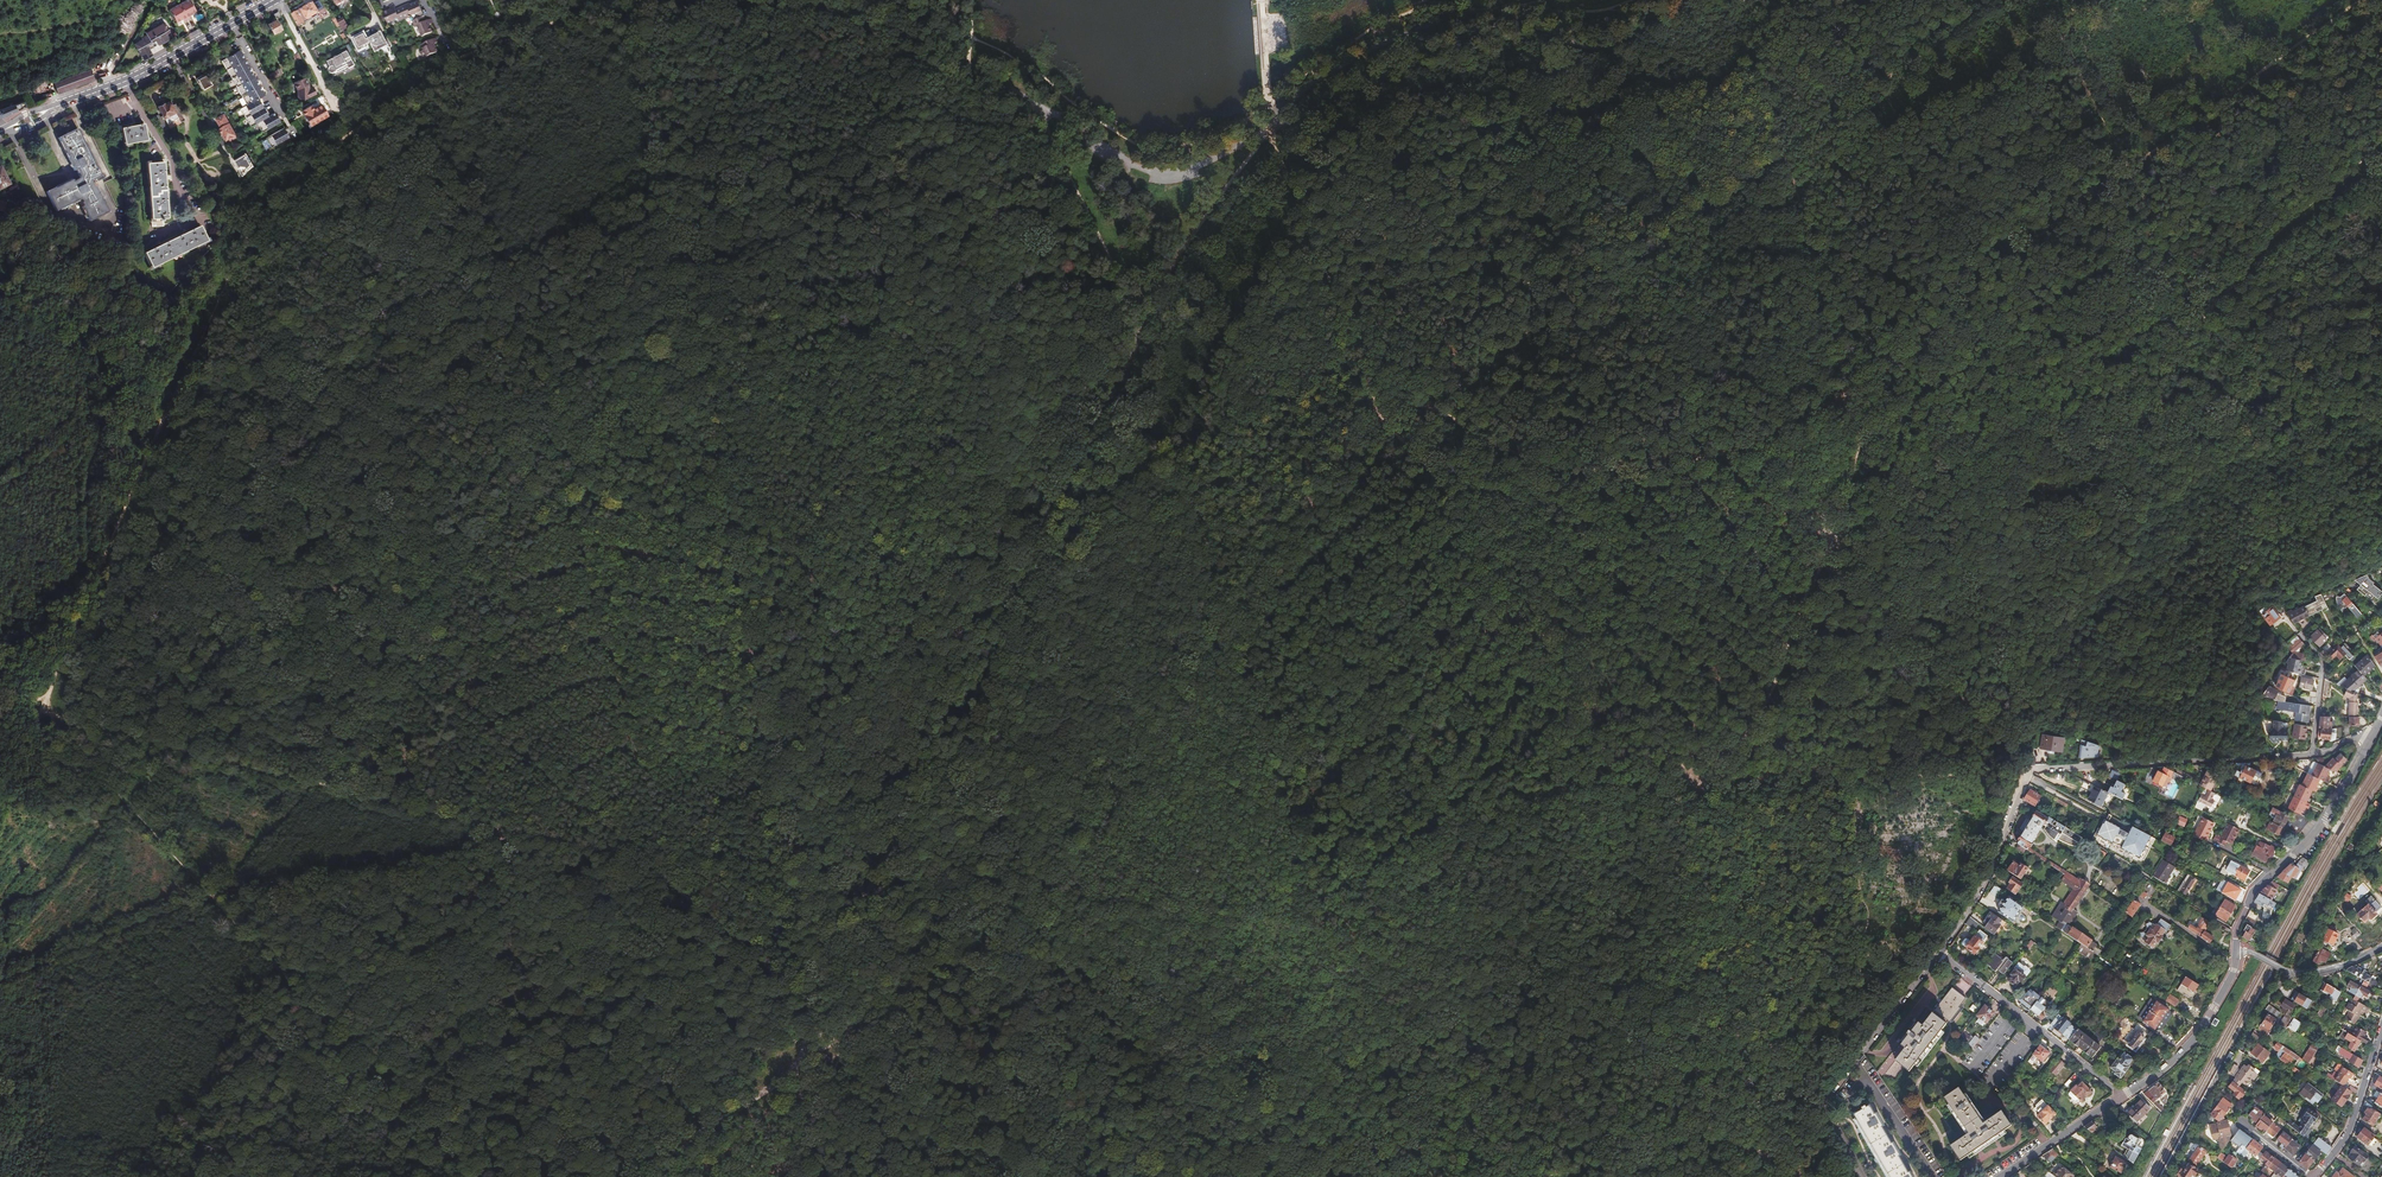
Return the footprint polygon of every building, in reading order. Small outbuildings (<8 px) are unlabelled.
[(178,2),(187,18),(191,15),(189,12),(195,9),(190,0),(181,0),(178,2)] [(422,36),(433,31),(430,23),(433,21),(431,17),(426,20),(424,15),(425,15),(419,0),(419,1),(411,4),(411,6),(408,7),(407,4),(396,9),(394,4),(390,6),(391,9),(384,13),(388,21),(399,16),(400,19),(410,14),(413,16),(415,19),(413,20),(416,25),(417,25),(422,36)] [(187,18),(178,2),(168,8),(175,20),(181,17),(183,20),(187,18)] [(314,3),(293,15),(299,26),(312,19),(313,20),(319,16),(317,14),(319,12),(314,3)] [(278,11),(274,13),(278,21),(282,18),(278,11)] [(337,24),(341,31),(347,28),(342,18),(336,22),(337,24)] [(276,19),(266,24),(271,33),(280,28),(276,19)] [(143,59),(151,54),(148,48),(149,48),(150,49),(156,45),(154,41),(156,40),(157,42),(163,39),(164,41),(171,37),(167,30),(169,29),(165,22),(141,36),(143,40),(135,44),(137,47),(137,48),(143,59)] [(370,44),(368,42),(365,35),(363,32),(349,39),(356,51),(363,48),(364,48),(367,46),(370,44)] [(370,41),(368,42),(370,44),(374,53),(387,46),(381,32),(369,38),(370,41)] [(285,41),(293,55),(298,52),(290,38),(285,41)] [(433,38),(424,43),(426,48),(418,52),(422,60),(437,52),(435,48),(434,46),(433,44),(435,43),(433,38)] [(260,131),(279,120),(274,111),(268,115),(258,98),(264,94),(239,50),(221,60),(245,104),(239,108),(249,125),(255,122),(260,131)] [(346,52),(327,62),(330,67),(330,68),(329,68),(329,69),(329,70),(329,71),(329,72),(330,72),(330,73),(331,73),(332,74),(333,74),(334,73),(336,72),(347,66),(348,69),(354,66),(346,52)] [(96,67),(90,69),(90,68),(55,81),(60,95),(94,81),(92,76),(98,73),(96,67)] [(279,68),(269,74),(272,79),(282,73),(279,68)] [(204,73),(196,78),(202,89),(211,84),(204,73)] [(308,83),(304,76),(293,82),(298,88),(298,98),(305,98),(316,92),(312,86),(308,88),(308,83)] [(0,109),(0,118),(3,117),(14,111),(15,111),(27,106),(25,101),(0,109)] [(158,108),(162,115),(170,129),(171,131),(183,125),(182,124),(185,122),(175,103),(172,104),(170,102),(165,106),(164,104),(158,108)] [(303,113),(321,103),(321,102),(313,107),(311,103),(301,109),(303,113)] [(327,113),(321,103),(303,113),(309,124),(327,113)] [(170,129),(162,115),(157,119),(165,133),(170,129)] [(227,142),(237,137),(224,115),(216,119),(222,129),(217,131),(220,136),(223,135),(227,142)] [(144,124),(121,128),(121,129),(124,145),(147,141),(144,124)] [(284,125),(264,138),(270,147),(290,135),(284,125)] [(97,169),(82,137),(81,137),(78,130),(59,139),(74,171),(75,170),(80,179),(72,182),(71,181),(47,192),(56,212),(74,204),(74,203),(78,201),(81,207),(81,208),(87,222),(108,213),(104,205),(105,205),(96,186),(93,188),(90,182),(100,177),(97,169)] [(249,170),(254,167),(246,154),(234,161),(238,169),(244,166),(249,170)] [(25,167),(18,170),(40,215),(46,212),(25,167)] [(0,168),(0,189),(8,185),(0,168)] [(168,219),(165,174),(148,175),(152,228),(163,227),(162,219),(168,219)] [(110,180),(104,183),(116,208),(122,205),(110,180)] [(199,226),(143,253),(150,268),(206,241),(199,226)] [(2364,575),(2354,580),(2360,584),(2356,589),(2364,595),(2365,594),(2371,599),(2374,595),(2377,598),(2381,592),(2381,591),(2372,583),(2373,581),(2364,575)] [(2317,601),(2305,607),(2309,614),(2310,616),(2323,609),(2325,612),(2329,610),(2321,594),(2315,597),(2317,601)] [(2356,606),(2347,596),(2342,600),(2351,610),(2356,606)] [(2259,611),(2262,615),(2269,610),(2265,605),(2259,611)] [(2290,609),(2286,611),(2290,619),(2294,623),(2310,616),(2309,614),(2305,607),(2304,606),(2299,609),(2298,613),(2295,611),(2290,609)] [(2269,610),(2262,615),(2269,625),(2280,617),(2272,607),(2269,610)] [(2316,642),(2319,646),(2326,639),(2325,638),(2327,636),(2320,628),(2318,630),(2311,636),(2313,639),(2316,642)] [(2380,634),(2378,631),(2373,635),(2372,634),(2370,636),(2374,640),(2376,638),(2380,642),(2381,647),(2381,648),(2381,635),(2380,634)] [(2289,648),(2293,653),(2303,657),(2320,665),(2319,662),(2317,658),(2309,654),(2308,656),(2301,653),(2302,652),(2299,649),(2297,650),(2296,649),(2298,647),(2303,642),(2297,635),(2289,643),(2289,648)] [(2327,642),(2321,647),(2327,653),(2332,648),(2327,642)] [(2332,648),(2327,653),(2332,658),(2337,654),(2341,658),(2345,653),(2350,659),(2354,655),(2343,643),(2339,647),(2337,644),(2332,648)] [(2303,657),(2293,653),(2289,658),(2290,663),(2288,667),(2293,672),(2305,675),(2306,670),(2309,670),(2309,667),(2307,666),(2304,665),(2301,665),(2303,657)] [(2359,669),(2365,675),(2376,665),(2369,653),(2356,665),(2359,669)] [(2347,689),(2350,690),(2356,684),(2358,686),(2367,678),(2365,675),(2359,669),(2348,678),(2340,686),(2347,689)] [(2282,673),(2276,685),(2288,691),(2294,679),(2282,673)] [(2335,684),(2340,686),(2348,678),(2345,675),(2335,684)] [(2301,677),(2299,686),(2311,689),(2313,680),(2301,677)] [(2280,691),(2269,685),(2263,695),(2266,697),(2268,694),(2276,698),(2275,699),(2278,700),(2284,701),(2286,698),(2278,694),(2280,691)] [(2357,698),(2357,693),(2352,691),(2350,690),(2347,689),(2345,696),(2349,698),(2349,714),(2357,714),(2357,701),(2356,700),(2356,698),(2357,698)] [(2308,721),(2310,706),(2284,701),(2278,700),(2277,707),(2296,711),(2295,719),(2308,721)] [(2326,717),(2320,716),(2319,728),(2324,729),(2324,721),(2330,721),(2330,716),(2326,717)] [(2349,716),(2349,724),(2349,725),(2359,725),(2359,716),(2357,716),(2349,716)] [(2288,722),(2273,720),(2273,727),(2271,730),(2271,732),(2270,733),(2269,733),(2269,734),(2269,735),(2270,736),(2271,736),(2270,739),(2272,742),(2279,742),(2279,741),(2279,739),(2283,739),(2283,740),(2288,740),(2288,722)] [(2307,726),(2294,724),(2292,737),(2305,740),(2306,735),(2306,731),(2307,726)] [(2324,729),(2319,728),(2318,736),(2321,736),(2321,738),(2330,739),(2330,740),(2332,741),(2335,739),(2336,728),(2331,729),(2324,729)] [(2040,749),(2063,752),(2065,738),(2042,734),(2040,749)] [(2084,745),(2079,744),(2079,757),(2096,758),(2097,743),(2084,742),(2084,745)] [(2327,767),(2336,772),(2338,768),(2346,759),(2340,754),(2336,758),(2332,759),(2325,767),(2327,767)] [(2308,773),(2311,775),(2317,763),(2315,762),(2313,762),(2307,773),(2308,773)] [(2321,779),(2325,781),(2331,784),(2333,779),(2338,778),(2339,775),(2326,769),(2327,767),(2325,767),(2317,763),(2311,775),(2321,779)] [(2240,765),(2235,774),(2256,784),(2262,773),(2244,764),(2242,764),(2241,766),(2240,765)] [(2176,773),(2164,767),(2160,769),(2158,772),(2158,773),(2154,781),(2166,787),(2171,777),(2180,782),(2183,776),(2182,776),(2177,773),(2176,773)] [(2208,769),(2200,785),(2205,787),(2211,790),(2219,774),(2208,769)] [(2178,770),(2177,773),(2182,776),(2183,776),(2187,778),(2192,781),(2194,778),(2178,770)] [(2311,789),(2313,790),(2315,787),(2313,786),(2315,782),(2319,784),(2321,779),(2311,775),(2308,773),(2302,785),(2311,789)] [(2108,793),(2122,800),(2125,794),(2121,792),(2125,784),(2117,780),(2113,787),(2111,786),(2108,792),(2108,793)] [(2294,796),(2309,803),(2312,798),(2308,796),(2311,789),(2302,785),(2300,784),(2294,796)] [(2101,806),(2108,793),(2108,792),(2095,786),(2088,799),(2101,806)] [(2031,789),(2024,800),(2035,806),(2042,796),(2031,789)] [(2201,794),(2198,800),(2210,806),(2213,800),(2211,799),(2213,793),(2208,791),(2205,796),(2201,794)] [(2292,809),(2299,813),(2302,809),(2303,806),(2305,807),(2307,808),(2309,803),(2294,796),(2288,808),(2292,809)] [(2299,833),(2308,817),(2299,813),(2292,809),(2289,815),(2273,807),(2269,815),(2275,818),(2273,821),(2283,826),(2283,827),(2298,835),(2299,833)] [(2071,913),(2060,930),(2081,944),(2094,953),(2098,955),(2101,950),(2099,949),(2094,946),(2096,945),(2068,925),(2077,912),(2073,909),(2090,885),(2083,879),(2082,880),(2080,878),(2078,881),(2029,847),(2034,841),(2033,840),(2043,824),(2046,826),(2044,829),(2045,833),(2048,836),(2050,838),(2053,840),(2056,842),(2058,839),(2069,845),(2077,847),(2082,838),(2050,818),(2047,818),(2036,811),(2036,812),(2032,810),(2019,832),(2023,834),(2019,840),(2019,841),(2018,843),(2063,874),(2061,877),(2063,879),(2061,881),(2073,889),(2063,903),(2060,902),(2059,904),(2061,906),(2065,909),(2071,913)] [(2193,836),(2205,842),(2208,837),(2207,836),(2215,822),(2204,816),(2193,836)] [(2181,817),(2177,825),(2182,827),(2186,819),(2181,817)] [(2123,830),(2108,822),(2106,826),(2124,837),(2119,846),(2125,849),(2124,850),(2135,856),(2141,846),(2148,850),(2154,838),(2136,829),(2132,835),(2123,831),(2123,830)] [(2271,822),(2268,828),(2278,834),(2282,827),(2271,822)] [(2239,830),(2228,824),(2221,837),(2220,839),(2214,836),(2212,840),(2224,846),(2227,842),(2231,845),(2239,830)] [(2124,837),(2106,826),(2099,839),(2115,847),(2116,844),(2119,846),(2124,837)] [(2165,834),(2162,840),(2171,844),(2174,838),(2165,834)] [(2274,847),(2270,845),(2269,846),(2260,841),(2257,846),(2253,853),(2257,855),(2257,857),(2259,858),(2261,857),(2263,858),(2264,856),(2268,858),(2269,859),(2273,855),(2274,847)] [(2135,856),(2142,860),(2148,850),(2141,846),(2135,856)] [(2296,868),(2291,865),(2278,877),(2291,885),(2295,879),(2296,879),(2301,871),(2304,873),(2310,862),(2303,857),(2296,868)] [(2164,883),(2175,866),(2163,859),(2153,875),(2164,883)] [(2219,872),(2225,875),(2227,870),(2229,872),(2231,873),(2233,874),(2235,874),(2235,875),(2245,880),(2249,870),(2231,861),(2227,866),(2224,865),(2223,867),(2223,866),(2219,872)] [(2007,871),(2020,879),(2027,869),(2018,862),(2016,864),(2013,862),(2011,866),(2007,871)] [(2196,878),(2189,874),(2184,881),(2179,890),(2181,891),(2187,894),(2196,878)] [(2010,883),(2007,887),(2014,892),(2018,888),(2019,888),(2022,884),(2012,877),(2009,882),(2010,883)] [(2273,881),(2259,893),(2267,898),(2271,900),(2279,886),(2273,881)] [(2241,904),(2246,890),(2242,888),(2241,890),(2228,883),(2226,886),(2225,888),(2222,886),(2220,887),(2218,890),(2241,904)] [(1996,897),(2002,889),(1995,885),(1989,892),(1996,897)] [(2147,894),(2142,890),(2138,895),(2143,899),(2147,894)] [(2267,898),(2259,893),(2256,899),(2254,902),(2264,906),(2261,913),(2268,917),(2271,912),(2276,904),(2271,900),(2267,898)] [(2016,917),(2019,914),(2024,907),(2017,903),(2016,904),(2012,901),(2013,900),(2010,897),(2006,903),(2005,902),(2002,907),(2002,908),(1999,912),(2013,922),(2016,917)] [(2131,904),(2126,912),(2132,916),(2138,909),(2140,905),(2138,903),(2135,900),(2132,904),(2131,904)] [(2226,900),(2216,915),(2227,922),(2236,906),(2226,900)] [(2367,921),(2369,918),(2371,921),(2381,911),(2381,909),(2375,901),(2369,907),(2368,906),(2357,915),(2364,923),(2367,921)] [(2060,922),(2056,927),(2060,930),(2071,913),(2065,909),(2062,913),(2059,910),(2061,906),(2059,904),(2051,916),(2060,922)] [(2249,912),(2245,921),(2253,927),(2257,921),(2255,920),(2259,914),(2252,910),(2250,913),(2249,912)] [(2000,923),(2002,920),(1990,911),(1983,921),(1986,923),(1987,924),(1984,928),(1993,935),(2001,924),(2000,923)] [(1979,923),(1970,917),(1966,923),(1974,929),(1979,923)] [(2188,928),(2210,942),(2213,937),(2204,931),(2210,922),(2204,918),(2202,917),(2198,923),(2199,925),(2197,928),(2191,924),(2189,923),(2186,927),(2188,928)] [(2152,945),(2154,947),(2157,942),(2159,943),(2162,937),(2161,936),(2166,929),(2169,930),(2172,925),(2162,919),(2158,925),(2155,923),(2154,924),(2149,920),(2146,924),(2147,924),(2147,925),(2147,926),(2151,929),(2147,934),(2144,932),(2143,932),(2142,932),(2141,932),(2140,937),(2146,941),(2152,945)] [(2246,931),(2243,937),(2250,941),(2255,932),(2251,929),(2252,928),(2248,925),(2244,930),(2246,931)] [(2232,931),(2226,927),(2226,928),(2224,927),(2223,930),(2224,931),(2224,932),(2225,932),(2224,933),(2224,934),(2223,934),(2227,936),(2228,934),(2231,937),(2232,931)] [(2360,935),(2354,928),(2351,931),(2354,934),(2352,936),(2355,939),(2360,935)] [(1966,941),(1963,943),(1964,946),(1974,954),(1979,949),(1978,948),(1988,936),(1980,930),(1972,941),(1969,938),(1968,940),(1966,941)] [(2328,930),(2322,942),(2332,947),(2338,934),(2328,930)] [(2024,946),(2028,950),(2034,943),(2030,939),(2024,946)] [(2094,953),(2081,944),(2078,949),(2091,958),(2094,953)] [(2316,954),(2312,962),(2318,964),(2320,960),(2325,963),(2330,954),(2317,948),(2315,952),(2316,953),(2315,954),(2316,954)] [(1999,957),(1995,954),(1987,964),(1991,967),(1995,971),(1997,969),(1998,968),(2000,970),(1999,971),(2004,974),(2013,963),(2009,960),(2009,958),(2007,957),(2005,957),(2004,959),(2003,960),(1999,957)] [(2011,974),(2008,977),(2010,979),(2008,980),(2015,985),(2023,976),(2025,976),(2029,971),(2028,968),(2024,965),(2022,966),(2019,963),(2015,967),(2016,969),(2011,974)] [(2355,966),(2346,971),(2363,980),(2369,983),(2376,987),(2379,982),(2375,980),(2374,982),(2370,979),(2371,978),(2365,974),(2366,972),(2355,966)] [(2196,988),(2199,984),(2187,977),(2178,990),(2192,999),(2197,992),(2195,990),(2196,988)] [(2360,986),(2353,999),(2357,1001),(2359,997),(2362,998),(2364,995),(2367,997),(2370,992),(2366,990),(2369,983),(2363,980),(2360,986)] [(2351,988),(2347,995),(2353,999),(2360,986),(2350,981),(2347,986),(2351,988)] [(2335,1002),(2341,992),(2323,982),(2321,985),(2323,986),(2320,990),(2324,993),(2325,991),(2331,994),(2328,998),(2335,1002)] [(2311,985),(2297,991),(2301,993),(2313,989),(2311,985)] [(1953,988),(1934,1011),(1950,1023),(1960,1010),(1958,1008),(1966,999),(1953,988)] [(2320,1004),(2311,999),(2310,999),(2300,993),(2296,999),(2301,1001),(2300,1003),(2303,1004),(2304,1003),(2307,1005),(2310,1001),(2318,1006),(2320,1004)] [(2171,995),(2167,1000),(2175,1005),(2178,1000),(2171,995)] [(2041,997),(2031,1010),(2038,1015),(2038,1017),(2040,1019),(2042,1019),(2044,1017),(2044,1015),(2041,1012),(2044,1008),(2043,1007),(2047,1001),(2041,997)] [(2025,998),(2020,1004),(2028,1011),(2034,1004),(2025,998)] [(2151,998),(2145,1007),(2150,1010),(2156,1002),(2151,998)] [(2351,1011),(2346,1019),(2347,1020),(2354,1024),(2359,1016),(2358,1015),(2360,1012),(2364,1014),(2365,1011),(2367,1012),(2370,1008),(2357,1001),(2353,999),(2347,1009),(2351,1011)] [(2269,1004),(2266,1009),(2268,1011),(2277,1016),(2281,1019),(2289,1024),(2294,1017),(2290,1015),(2296,1006),(2286,1000),(2283,1006),(2287,1008),(2285,1012),(2288,1014),(2287,1015),(2285,1018),(2280,1015),(2281,1012),(2269,1004)] [(2156,1002),(2150,1010),(2166,1022),(2171,1015),(2166,1012),(2168,1009),(2156,1001),(2156,1002)] [(1984,1006),(1977,1015),(1986,1023),(1994,1013),(1984,1006)] [(2150,1010),(2145,1007),(2138,1016),(2143,1019),(2150,1010)] [(2166,1022),(2150,1010),(2143,1019),(2143,1020),(2155,1028),(2156,1026),(2161,1029),(2166,1022)] [(2268,1011),(2258,1029),(2272,1039),(2273,1037),(2268,1033),(2277,1016),(2268,1011)] [(1905,1048),(1895,1061),(1911,1073),(1948,1025),(1933,1013),(1923,1025),(1919,1022),(1901,1045),(1905,1048)] [(2052,1023),(2048,1028),(2060,1037),(2063,1034),(2070,1040),(2077,1030),(2070,1025),(2071,1024),(2063,1018),(2062,1018),(2058,1015),(2052,1023)] [(2294,1017),(2289,1024),(2288,1027),(2295,1031),(2301,1022),(2294,1017)] [(1994,1026),(1993,1028),(1996,1031),(2002,1023),(1996,1018),(1991,1025),(1994,1026)] [(2289,1024),(2281,1019),(2278,1023),(2287,1029),(2288,1027),(2289,1024)] [(2046,1030),(2048,1028),(2052,1023),(2049,1021),(2046,1025),(2044,1024),(2042,1027),(2046,1030)] [(2135,1050),(2149,1030),(2137,1022),(2129,1033),(2131,1035),(2127,1041),(2130,1043),(2128,1045),(2135,1050)] [(2361,1040),(2365,1043),(2368,1038),(2364,1036),(2366,1033),(2356,1027),(2353,1031),(2348,1028),(2346,1032),(2361,1040)] [(2354,1051),(2361,1040),(2346,1032),(2345,1031),(2340,1028),(2336,1035),(2341,1038),(2342,1035),(2351,1041),(2349,1045),(2350,1048),(2354,1051)] [(2078,1029),(2077,1030),(2070,1040),(2093,1058),(2101,1047),(2078,1029)] [(1968,1038),(1962,1031),(1960,1034),(1966,1041),(1968,1038)] [(2098,1043),(2103,1036),(2096,1031),(2091,1038),(2098,1043)] [(2250,1037),(2251,1038),(2259,1043),(2262,1040),(2253,1032),(2250,1037)] [(1974,1036),(1968,1043),(1972,1047),(1979,1039),(1974,1036)] [(2270,1052),(2259,1043),(2251,1053),(2255,1056),(2253,1058),(2261,1064),(2270,1052)] [(2299,1057),(2297,1055),(2284,1047),(2278,1043),(2275,1047),(2277,1050),(2279,1052),(2276,1056),(2290,1065),(2295,1058),(2297,1060),(2299,1057)] [(2040,1044),(2033,1053),(2042,1061),(2050,1052),(2040,1044)] [(2313,1056),(2317,1050),(2319,1048),(2312,1044),(2302,1059),(2308,1063),(2313,1056)] [(2353,1054),(2342,1047),(2338,1044),(2336,1047),(2340,1049),(2339,1051),(2348,1057),(2348,1058),(2348,1060),(2349,1061),(2358,1067),(2361,1060),(2353,1055),(2353,1054)] [(2231,1051),(2224,1060),(2229,1063),(2236,1054),(2231,1051)] [(2119,1059),(2127,1065),(2129,1063),(2131,1060),(2132,1059),(2124,1052),(2119,1059)] [(2366,1062),(2368,1057),(2361,1053),(2358,1057),(2366,1062)] [(2121,1078),(2129,1067),(2127,1065),(2119,1059),(2118,1058),(2110,1067),(2116,1072),(2114,1073),(2121,1078)] [(2058,1059),(2049,1071),(2056,1076),(2065,1064),(2058,1059)] [(2231,1071),(2235,1073),(2238,1068),(2239,1065),(2235,1063),(2231,1071)] [(2336,1071),(2338,1072),(2348,1079),(2349,1078),(2350,1078),(2351,1079),(2354,1074),(2343,1068),(2342,1069),(2341,1068),(2343,1066),(2339,1063),(2334,1070),(2336,1071)] [(2239,1086),(2242,1082),(2245,1085),(2251,1078),(2254,1080),(2258,1075),(2253,1071),(2255,1069),(2250,1065),(2248,1067),(2245,1064),(2241,1069),(2237,1074),(2235,1077),(2236,1077),(2233,1081),(2239,1086)] [(2363,1073),(2355,1069),(2353,1072),(2361,1077),(2363,1073)] [(2327,1075),(2343,1086),(2348,1079),(2338,1072),(2336,1071),(2333,1074),(2330,1072),(2327,1075)] [(2065,1083),(2071,1089),(2079,1081),(2072,1075),(2065,1083)] [(2369,1087),(2373,1089),(2375,1085),(2381,1090),(2381,1078),(2380,1077),(2375,1084),(2374,1084),(2373,1083),(2372,1082),(2371,1081),(2369,1087)] [(2238,1087),(2239,1086),(2233,1081),(2228,1087),(2235,1092),(2233,1095),(2238,1100),(2240,1097),(2242,1098),(2245,1093),(2238,1087)] [(2044,1082),(2038,1090),(2042,1092),(2048,1085),(2044,1082)] [(2076,1085),(2071,1090),(2081,1100),(2086,1096),(2087,1096),(2092,1091),(2082,1082),(2078,1086),(2076,1085)] [(2148,1099),(2152,1103),(2165,1092),(2158,1083),(2149,1091),(2153,1095),(2148,1099)] [(2300,1094),(2313,1105),(2314,1103),(2317,1104),(2323,1096),(2308,1084),(2300,1094)] [(2350,1085),(2348,1089),(2356,1094),(2358,1090),(2350,1085)] [(1958,1087),(1943,1097),(1968,1133),(1950,1145),(1960,1160),(1969,1154),(1971,1156),(2003,1134),(2002,1132),(2012,1125),(2001,1110),(1983,1122),(1958,1087)] [(2341,1091),(2338,1094),(2347,1101),(2349,1097),(2348,1096),(2351,1093),(2342,1087),(2340,1090),(2341,1091)] [(2143,1094),(2148,1099),(2153,1095),(2149,1091),(2148,1090),(2143,1094)] [(2347,1101),(2338,1094),(2335,1098),(2335,1097),(2333,1099),(2341,1106),(2343,1103),(2344,1104),(2347,1101)] [(2380,1094),(2377,1098),(2374,1103),(2381,1109),(2381,1095),(2380,1094)] [(2217,1114),(2213,1118),(2218,1123),(2223,1122),(2222,1118),(2225,1115),(2226,1115),(2230,1110),(2229,1109),(2232,1106),(2223,1098),(2213,1111),(2217,1114)] [(2259,1102),(2255,1099),(2250,1105),(2254,1109),(2255,1107),(2259,1102)] [(2129,1107),(2125,1111),(2137,1122),(2150,1109),(2141,1100),(2134,1107),(2132,1105),(2130,1108),(2129,1107)] [(2043,1101),(2035,1107),(2040,1113),(2038,1115),(2045,1123),(2055,1115),(2048,1106),(2048,1107),(2043,1101)] [(2363,1120),(2369,1124),(2372,1126),(2376,1121),(2379,1123),(2381,1118),(2379,1116),(2380,1115),(2376,1112),(2378,1109),(2365,1101),(2364,1105),(2368,1108),(2365,1113),(2367,1114),(2363,1120)] [(1854,1113),(1890,1176),(1912,1176),(1909,1173),(1908,1173),(1899,1156),(1900,1156),(1892,1143),(1891,1143),(1882,1127),(1883,1126),(1875,1113),(1874,1113),(1869,1105),(1854,1113)] [(2254,1109),(2250,1114),(2253,1117),(2252,1119),(2258,1123),(2264,1115),(2255,1107),(2254,1109)] [(2295,1130),(2297,1131),(2305,1137),(2306,1136),(2305,1135),(2303,1134),(2308,1127),(2313,1120),(2314,1122),(2318,1116),(2308,1110),(2302,1119),(2303,1120),(2301,1123),(2298,1127),(2295,1130)] [(2258,1123),(2256,1126),(2261,1130),(2263,1128),(2266,1131),(2273,1123),(2267,1119),(2268,1118),(2264,1115),(2258,1123)] [(2035,1129),(2040,1124),(2035,1119),(2030,1123),(2035,1129)] [(2092,1121),(2085,1126),(2093,1132),(2098,1126),(2092,1121)] [(2226,1145),(2233,1135),(2230,1132),(2229,1130),(2230,1129),(2229,1126),(2228,1126),(2227,1122),(2217,1125),(2210,1126),(2214,1140),(2219,1139),(2221,1151),(2226,1145)] [(2280,1129),(2273,1123),(2266,1131),(2266,1132),(2268,1134),(2267,1135),(2272,1139),(2280,1129)] [(2364,1129),(2357,1138),(2367,1146),(2368,1144),(2371,1147),(2377,1140),(2374,1138),(2374,1137),(2364,1129)] [(2239,1130),(2231,1140),(2232,1142),(2239,1148),(2236,1152),(2240,1155),(2245,1148),(2252,1139),(2239,1130)] [(2282,1149),(2285,1146),(2284,1146),(2292,1136),(2284,1130),(2277,1140),(2281,1144),(2279,1147),(2282,1149)] [(2127,1158),(2126,1159),(2127,1160),(2132,1164),(2140,1150),(2135,1148),(2138,1148),(2140,1143),(2138,1142),(2139,1141),(2133,1138),(2132,1138),(2131,1138),(2130,1138),(2129,1138),(2128,1138),(2125,1140),(2124,1139),(2121,1146),(2126,1149),(2123,1155),(2127,1158)] [(2326,1154),(2331,1148),(2321,1141),(2318,1138),(2313,1144),(2316,1147),(2326,1154)] [(2252,1139),(2245,1148),(2256,1156),(2255,1157),(2259,1159),(2263,1154),(2260,1151),(2263,1147),(2252,1139)] [(2293,1158),(2294,1156),(2293,1155),(2300,1146),(2291,1139),(2284,1148),(2288,1151),(2286,1153),(2293,1158)] [(2196,1164),(2206,1151),(2192,1141),(2191,1142),(2190,1143),(2190,1144),(2188,1146),(2194,1151),(2189,1159),(2196,1164)] [(2305,1154),(2314,1160),(2321,1152),(2312,1145),(2305,1154)] [(2352,1153),(2349,1156),(2362,1167),(2370,1157),(2356,1145),(2351,1152),(2352,1153)] [(2051,1149),(2047,1152),(2054,1158),(2057,1154),(2051,1149)] [(2269,1154),(2265,1151),(2263,1154),(2259,1159),(2261,1161),(2268,1167),(2275,1158),(2269,1154)] [(2047,1152),(2042,1156),(2051,1162),(2054,1158),(2047,1152)] [(2223,1163),(2231,1168),(2237,1159),(2230,1154),(2227,1157),(2220,1152),(2216,1158),(2220,1160),(2223,1163)] [(2126,1162),(2127,1160),(2126,1159),(2118,1153),(2110,1167),(2121,1174),(2122,1172),(2126,1165),(2127,1163),(2126,1162)] [(2307,1169),(2314,1160),(2305,1154),(2298,1162),(2307,1169)] [(2281,1164),(2275,1158),(2268,1167),(2275,1172),(2281,1164)] [(2190,1162),(2189,1163),(2198,1170),(2199,1168),(2190,1162)] [(2181,1174),(2185,1176),(2190,1176),(2192,1174),(2194,1175),(2198,1170),(2189,1163),(2181,1174)] [(2289,1168),(2285,1165),(2284,1166),(2281,1164),(2275,1172),(2277,1174),(2276,1175),(2278,1176),(2282,1176),(2284,1175),(2289,1168)] [(2073,1176),(2061,1167),(2054,1176),(2055,1176),(2072,1176),(2073,1176)] [(2289,1168),(2284,1175),(2287,1176),(2299,1176),(2300,1176),(2289,1168)] [(2333,1176),(2353,1176),(2354,1176),(2343,1168),(2338,1174),(2336,1173),(2333,1176)]
